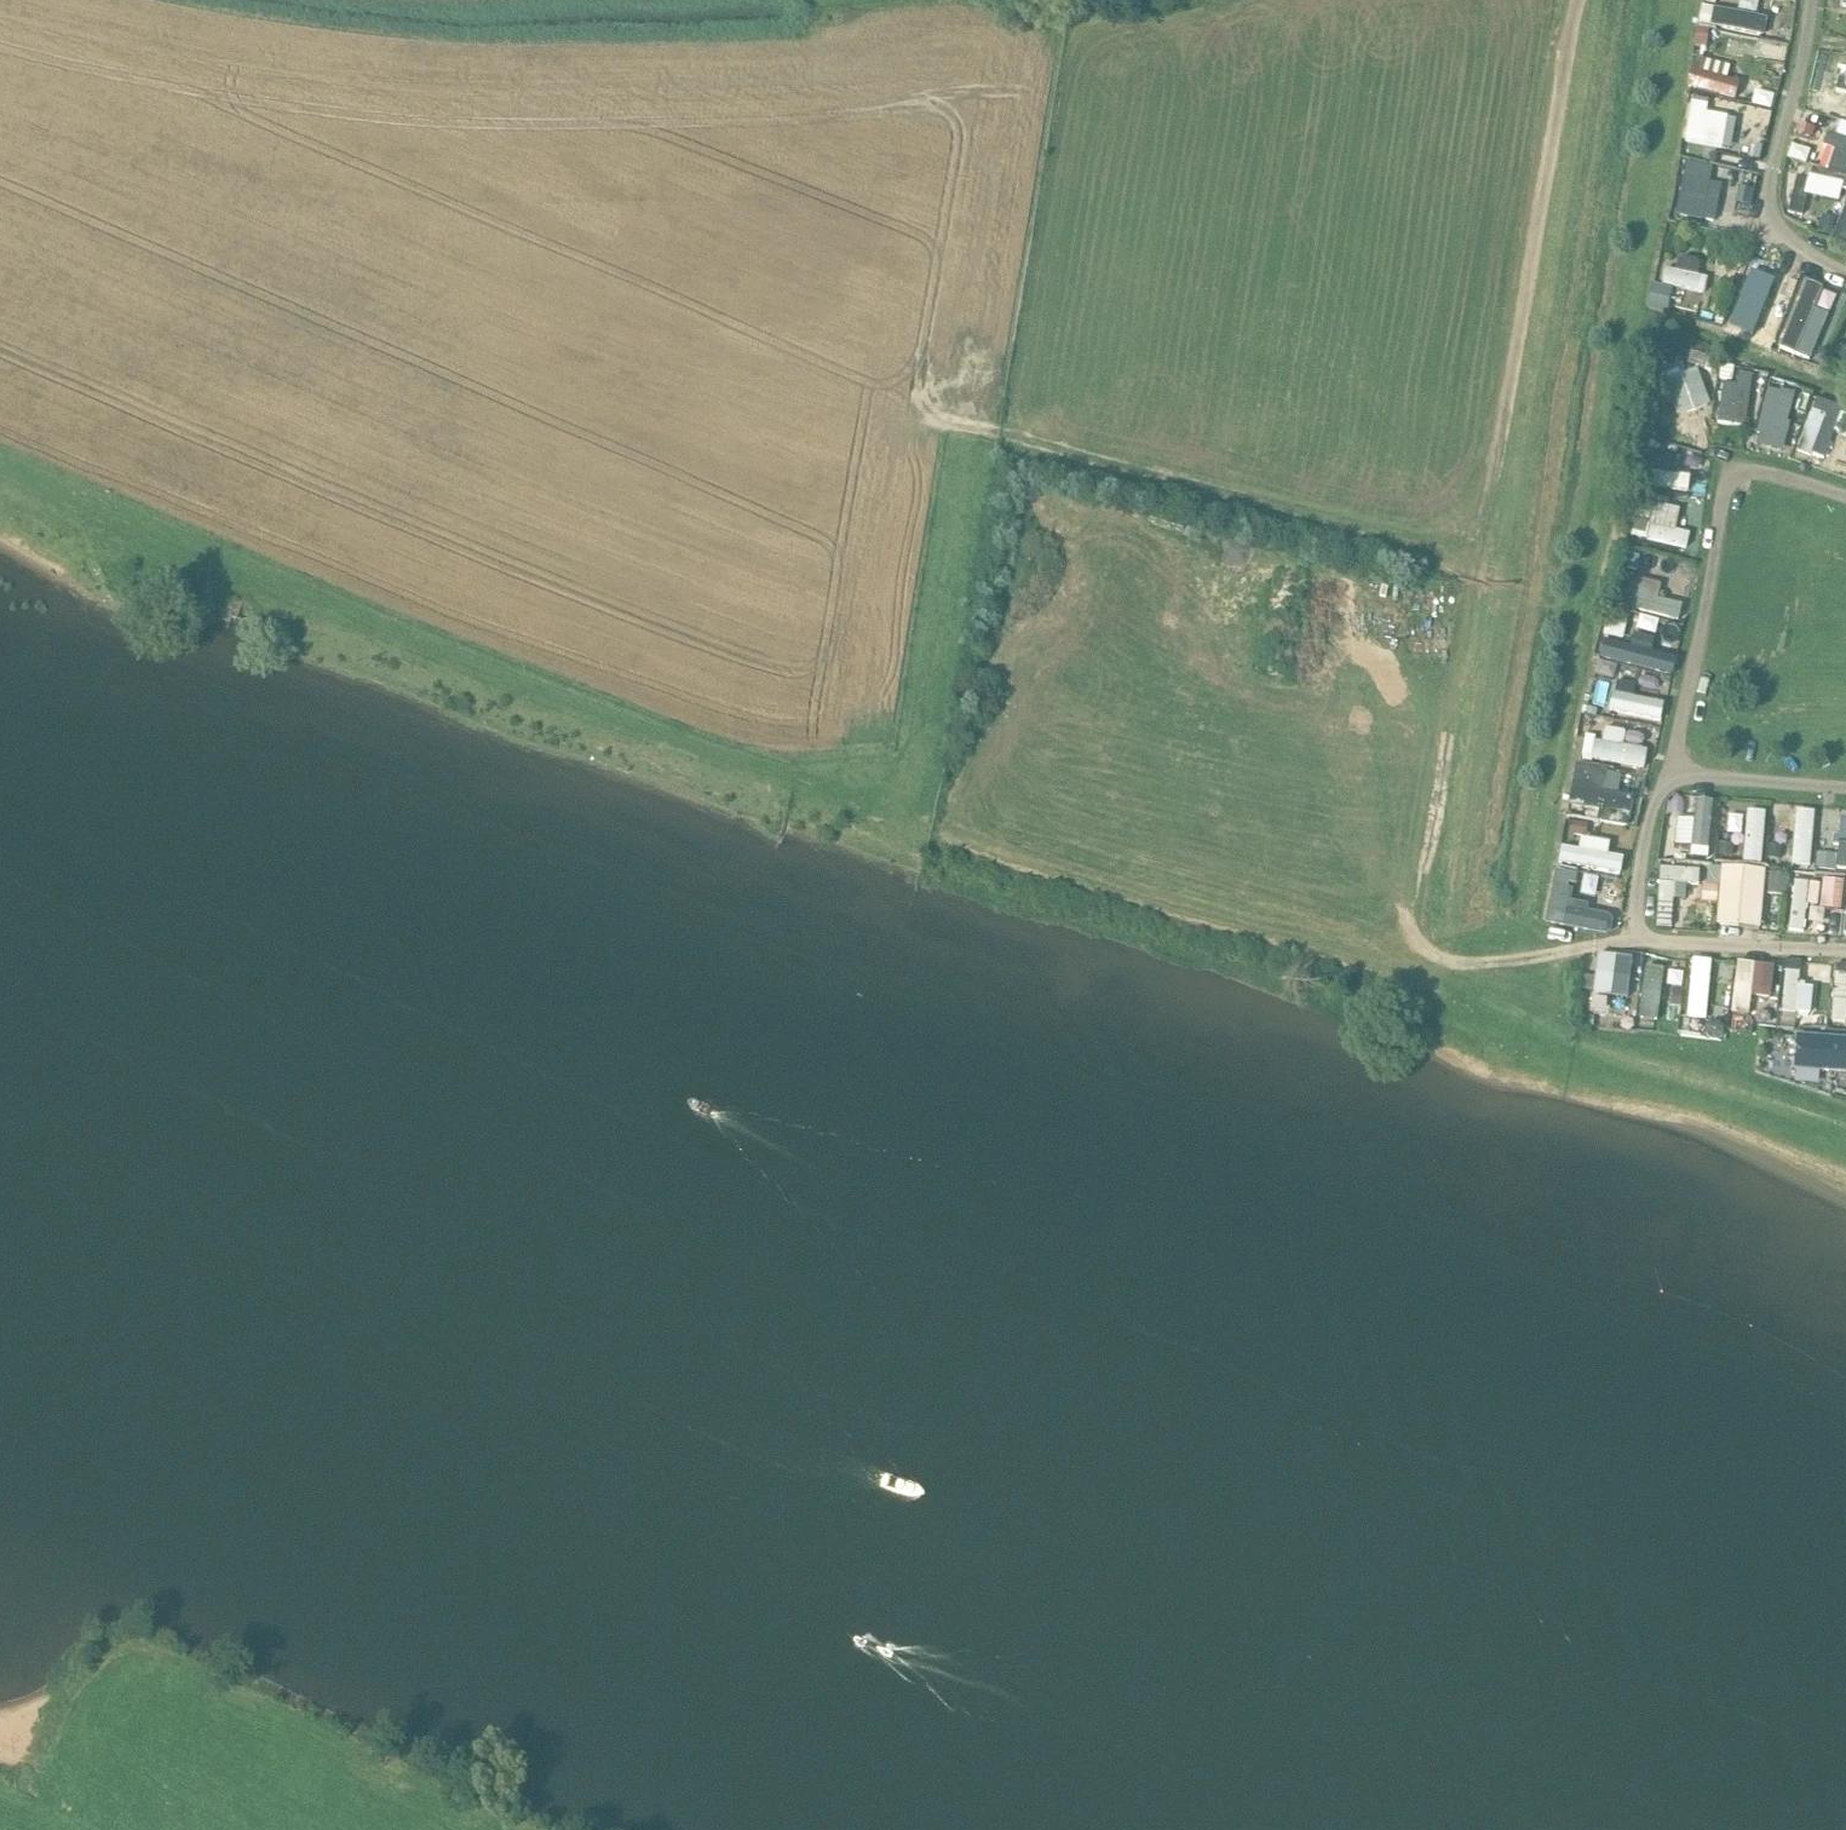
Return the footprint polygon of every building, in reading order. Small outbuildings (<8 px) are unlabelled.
[(1704,6),(1703,25),(1756,29),(1758,0),(1741,0),(1740,8),(1704,6)] [(1837,88),(1845,90),(1845,59),(1837,88)] [(1695,61),(1692,72),(1702,74),(1705,63),(1695,61)] [(1715,146),(1721,120),(1705,116),(1710,99),(1696,96),(1685,139),(1715,146)] [(1824,143),(1834,146),(1827,167),(1845,174),(1845,123),(1833,118),(1824,143)] [(1797,135),(1813,140),(1816,129),(1800,125),(1797,135)] [(1736,202),(1751,205),(1754,189),(1739,186),(1736,202)] [(1789,213),(1803,216),(1807,195),(1793,192),(1789,213)] [(1837,237),(1845,241),(1845,210),(1837,237)] [(1707,290),(1708,273),(1664,270),(1664,282),(1652,282),(1651,303),(1671,304),(1672,288),(1707,290)] [(1761,330),(1775,281),(1747,273),(1732,321),(1761,330)] [(1779,347),(1811,360),(1838,292),(1806,279),(1779,347)] [(1700,367),(1660,382),(1674,419),(1714,404),(1700,367)] [(1722,371),(1719,424),(1749,426),(1752,372),(1722,371)] [(1773,377),(1754,446),(1780,453),(1800,384),(1773,377)] [(1826,456),(1844,406),(1817,397),(1799,446),(1826,456)] [(1691,472),(1678,472),(1678,460),(1651,459),(1650,487),(1691,489),(1691,472)] [(1688,545),(1690,532),(1677,529),(1681,507),(1654,502),(1647,537),(1688,545)] [(1659,598),(1663,583),(1640,577),(1635,592),(1659,598)] [(1610,610),(1604,635),(1624,639),(1630,615),(1610,610)] [(1675,673),(1679,656),(1606,639),(1602,657),(1675,673)] [(1666,699),(1635,696),(1637,683),(1615,681),(1611,713),(1664,718),(1666,699)] [(1649,747),(1625,742),(1627,730),(1606,726),(1604,737),(1586,734),(1582,756),(1646,767),(1649,747)] [(1632,817),(1635,794),(1606,791),(1609,767),(1576,763),(1571,810),(1632,817)] [(1711,853),(1713,809),(1697,808),(1694,852),(1711,853)] [(1765,861),(1766,808),(1747,808),(1746,860),(1765,861)] [(1797,808),(1795,864),(1814,865),(1816,808),(1797,808)] [(1609,854),(1612,841),(1582,835),(1579,849),(1565,845),(1561,861),(1622,875),(1626,858),(1609,854)] [(1688,883),(1700,883),(1701,867),(1661,865),(1659,925),(1674,926),(1675,896),(1687,896),(1688,883)] [(1764,926),(1766,866),(1722,865),(1719,925),(1764,926)] [(1560,867),(1557,882),(1578,886),(1581,871),(1560,867)] [(1771,874),(1770,893),(1788,894),(1789,874),(1771,874)] [(1842,908),(1845,882),(1796,876),(1790,928),(1805,930),(1808,904),(1842,908)] [(1614,909),(1573,903),(1575,887),(1553,884),(1548,923),(1611,932),(1614,909)] [(1647,952),(1646,989),(1663,990),(1664,953),(1647,952)] [(1596,994),(1630,996),(1632,955),(1598,953),(1596,994)] [(1686,1017),(1706,1020),(1715,959),(1695,956),(1686,1017)] [(1734,1014),(1752,1015),(1753,995),(1773,997),(1775,963),(1737,961),(1734,1014)] [(1813,1014),(1814,984),(1801,983),(1801,970),(1785,969),(1783,1012),(1813,1014)] [(1833,1023),(1845,1023),(1845,974),(1835,974),(1833,1023)] [(1713,1022),(1707,1027),(1706,1035),(1711,1040),(1718,1041),(1724,1036),(1725,1029),(1720,1023),(1713,1022)] [(1795,1083),(1821,1083),(1821,1071),(1845,1072),(1845,1036),(1797,1034),(1795,1083)]
